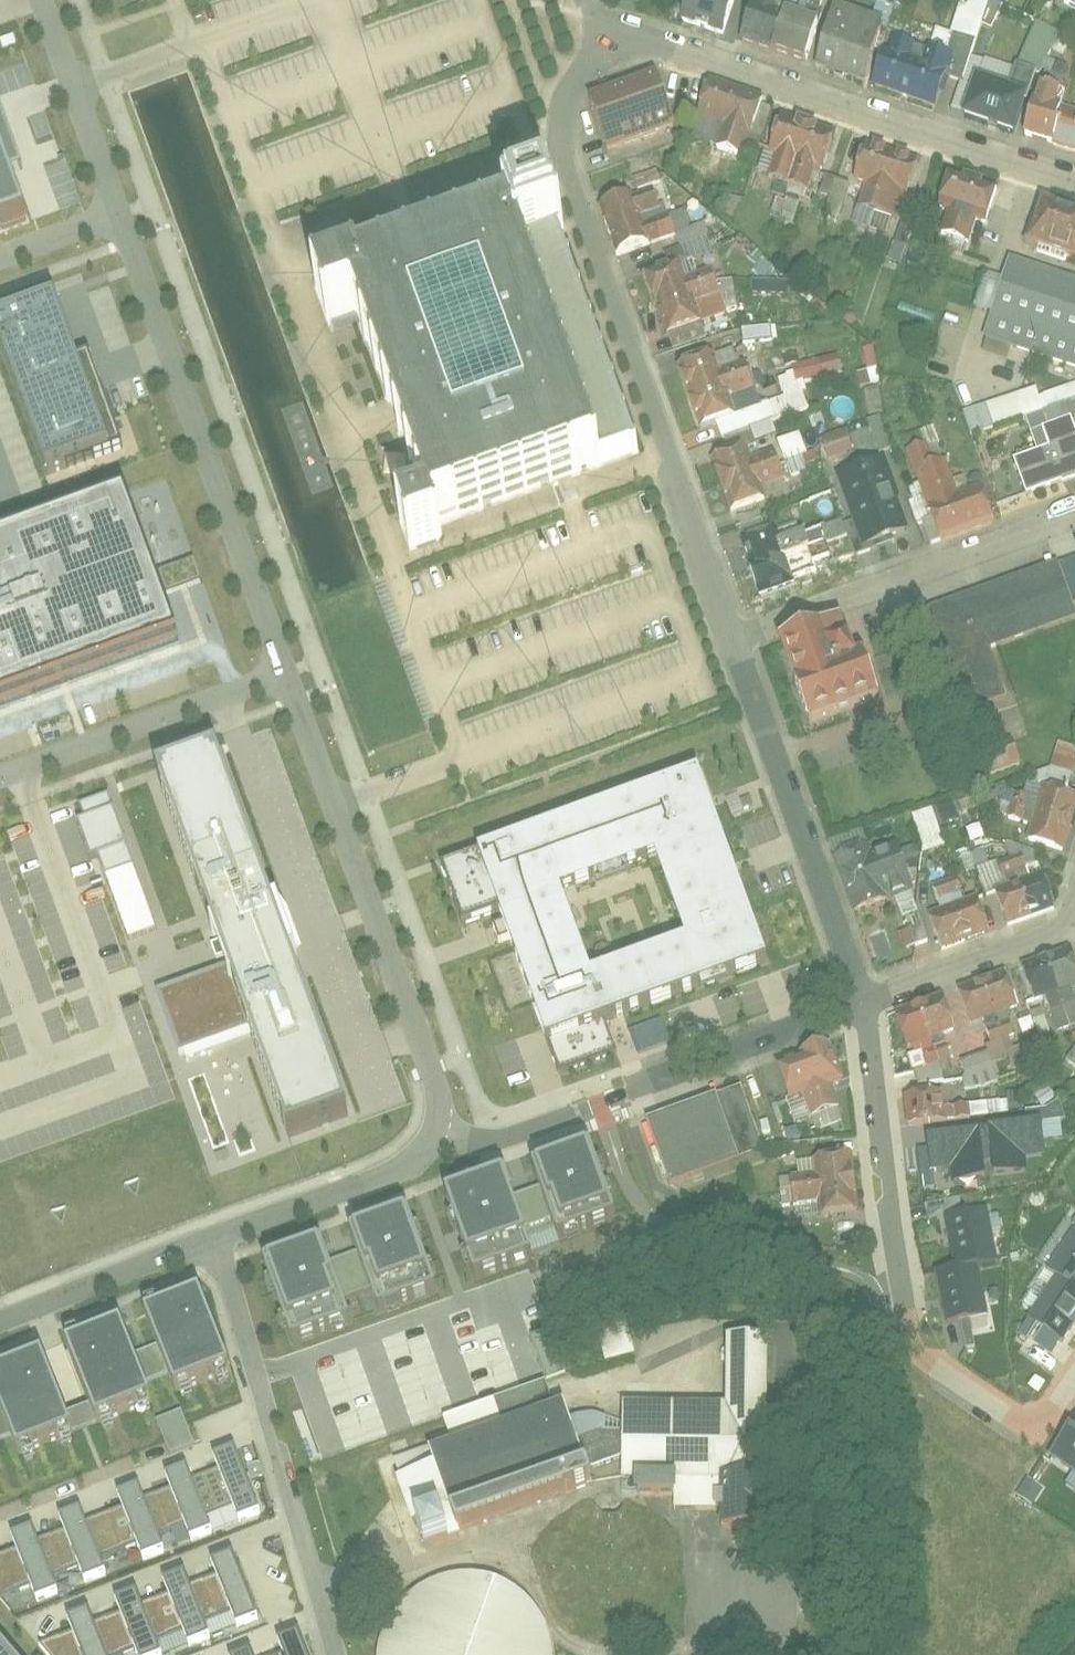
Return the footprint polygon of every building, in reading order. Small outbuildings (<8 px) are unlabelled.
[(726,33),(735,4),(723,0),(689,0),(683,20),(726,33)] [(818,0),(806,0),(799,16),(809,20),(818,0)] [(754,6),(743,42),(804,60),(815,24),(754,6)] [(833,11),(817,65),(862,78),(878,24),(833,11)] [(885,53),(874,88),(935,108),(952,55),(928,47),(922,65),(885,53)] [(967,83),(957,112),(1010,131),(1032,70),(1017,65),(1006,95),(996,92),(1003,73),(991,69),(984,89),(967,83)] [(676,128),(659,82),(593,105),(610,152),(676,128)] [(711,82),(703,116),(724,123),(715,149),(742,158),(762,99),(711,82)] [(1023,136),(1074,152),(1074,112),(1053,106),(1058,92),(1038,86),(1023,136)] [(26,219),(13,184),(24,180),(0,115),(0,229),(26,219)] [(836,133),(777,116),(766,151),(777,154),(769,180),(808,191),(816,165),(826,168),(836,133)] [(909,197),(920,164),(864,144),(852,177),(867,183),(859,202),(892,214),(899,194),(909,197)] [(819,195),(830,199),(824,217),(838,221),(850,185),(825,177),(819,195)] [(966,242),(973,218),(989,223),(997,192),(945,178),(937,209),(946,212),(940,235),(966,242)] [(656,191),(623,203),(635,236),(669,224),(656,191)] [(440,539),(435,524),(642,447),(557,202),(507,219),(509,226),(421,257),(358,280),(355,274),(314,290),(325,319),(353,310),(392,415),(430,515),(400,526),(409,551),(440,539)] [(1023,249),(1074,266),(1074,216),(1038,204),(1023,249)] [(1010,259),(984,337),(1074,368),(1074,281),(1010,259)] [(681,266),(647,277),(663,326),(697,315),(681,266)] [(58,296),(0,317),(0,352),(45,478),(125,450),(89,349),(78,353),(58,296)] [(711,356),(677,368),(694,417),(727,406),(711,356)] [(1024,496),(1074,478),(1074,417),(1043,429),(1050,448),(1012,462),(1023,490),(1024,496)] [(800,433),(777,440),(787,474),(810,466),(800,433)] [(993,524),(981,486),(957,494),(939,437),(907,448),(938,542),(993,524)] [(745,454),(711,465),(727,515),(761,504),(745,454)] [(835,473),(863,549),(899,535),(871,460),(835,473)] [(836,477),(830,478),(842,523),(847,521),(836,477)] [(0,546),(0,705),(176,641),(125,501),(0,546)] [(740,543),(757,597),(793,585),(775,532),(740,543)] [(1056,564),(916,614),(954,719),(1006,700),(988,650),(1074,619),(1074,617),(1056,564)] [(832,626),(775,647),(806,730),(878,702),(860,656),(846,662),(832,626)] [(1068,786),(1074,764),(1074,748),(1057,743),(1046,779),(1068,786)] [(288,919),(223,744),(148,772),(218,960),(154,984),(180,1056),(246,1031),(284,1135),(357,1107),(299,949),(294,951),(283,922),(288,919)] [(1015,750),(977,759),(981,777),(1019,768),(1015,750)] [(503,909),(561,1072),(618,1051),(606,1018),(767,961),(700,775),(443,866),(463,923),(503,909)] [(1025,841),(1060,852),(1074,806),(1074,797),(1042,787),(1025,841)] [(138,872),(112,792),(81,802),(90,828),(79,831),(88,855),(98,852),(107,882),(138,872)] [(933,810),(912,815),(922,853),(943,848),(933,810)] [(1019,843),(994,848),(998,867),(1023,862),(1019,843)] [(863,848),(834,860),(857,916),(881,907),(876,896),(912,882),(897,844),(866,857),(863,848)] [(993,889),(1003,921),(1052,905),(1041,873),(993,889)] [(976,897),(926,914),(936,941),(985,924),(976,897)] [(1019,970),(1031,1002),(1074,987),(1074,973),(1068,952),(1019,970)] [(1017,1006),(1005,974),(958,990),(969,1022),(1017,1006)] [(956,1030),(943,995),(893,1014),(907,1049),(956,1030)] [(635,1052),(667,1045),(662,1022),(630,1029),(635,1052)] [(987,1052),(958,1062),(967,1092),(997,1083),(987,1052)] [(803,1093),(811,1116),(839,1107),(832,1087),(844,1083),(836,1061),(784,1080),(790,1098),(803,1093)] [(905,1098),(908,1126),(931,1123),(928,1095),(905,1098)] [(714,1099),(647,1123),(669,1184),(736,1160),(714,1099)] [(1041,1124),(925,1137),(926,1149),(917,1150),(921,1189),(987,1181),(986,1172),(1024,1168),(1023,1158),(1044,1155),(1041,1124)] [(506,1177),(448,1197),(476,1276),(532,1257),(527,1244),(556,1234),(560,1247),(618,1227),(590,1146),(532,1166),(543,1198),(517,1207),(506,1177)] [(853,1209),(848,1156),(816,1159),(817,1173),(792,1175),(795,1200),(819,1198),(820,1212),(853,1209)] [(986,1205),(944,1213),(953,1263),(977,1259),(996,1255),(995,1249),(986,1205)] [(325,1241),(268,1262),(296,1341),(351,1322),(347,1309),(375,1299),(380,1312),(438,1292),(409,1211),(351,1231),(362,1263),(336,1272),(325,1241)] [(1074,1283),(1074,1219),(1045,1263),(1055,1270),(1074,1283)] [(977,1259),(953,1263),(936,1267),(946,1317),(987,1309),(977,1259)] [(1026,1315),(1063,1340),(1074,1321),(1074,1283),(1055,1270),(1026,1315)] [(194,1294),(140,1314),(169,1392),(222,1372),(194,1294)] [(621,1302),(591,1310),(605,1362),(636,1354),(621,1302)] [(113,1326),(59,1345),(88,1423),(141,1404),(113,1326)] [(546,1380),(566,1372),(549,1328),(529,1336),(546,1380)] [(730,1408),(624,1407),(623,1481),(639,1481),(639,1496),(675,1496),(675,1480),(723,1480),(765,1480),(766,1339),(730,1338),(730,1408)] [(59,1346),(47,1349),(53,1374),(62,1371),(60,1365),(63,1364),(59,1346)] [(0,1370),(0,1433),(8,1455),(62,1436),(33,1358),(0,1370)] [(547,1406),(538,1381),(460,1407),(437,1415),(447,1442),(380,1465),(410,1555),(452,1541),(448,1530),(585,1484),(557,1403),(547,1406)] [(168,1453),(194,1444),(182,1410),(155,1419),(168,1453)] [(1050,1453),(1074,1469),(1074,1416),(1050,1453)] [(233,1450),(213,1458),(239,1522),(259,1514),(233,1450)] [(182,1469),(162,1477),(187,1542),(207,1534),(198,1509),(182,1469)] [(1028,1475),(1016,1497),(1034,1506),(1045,1484),(1028,1475)] [(765,1480),(723,1480),(723,1496),(717,1496),(716,1511),(722,1511),(722,1529),(768,1529),(769,1480),(765,1480)] [(135,1487),(114,1495),(140,1559),(160,1551),(135,1487)] [(76,1512),(56,1520),(81,1585),(102,1577),(76,1512)] [(28,1529),(7,1537),(33,1601),(53,1593),(28,1529)] [(231,1556),(211,1564),(236,1628),(256,1620),(231,1556)] [(181,1574),(161,1582),(186,1647),(206,1639),(181,1574)] [(540,1608),(492,1580),(461,1576),(408,1591),(379,1639),(377,1654),(553,1654),(540,1608)] [(112,1601),(133,1654),(157,1654),(132,1593),(112,1601)] [(65,1621),(79,1654),(102,1654),(86,1613),(65,1621)] [(279,1643),(283,1654),(307,1654),(299,1635),(279,1643)]
